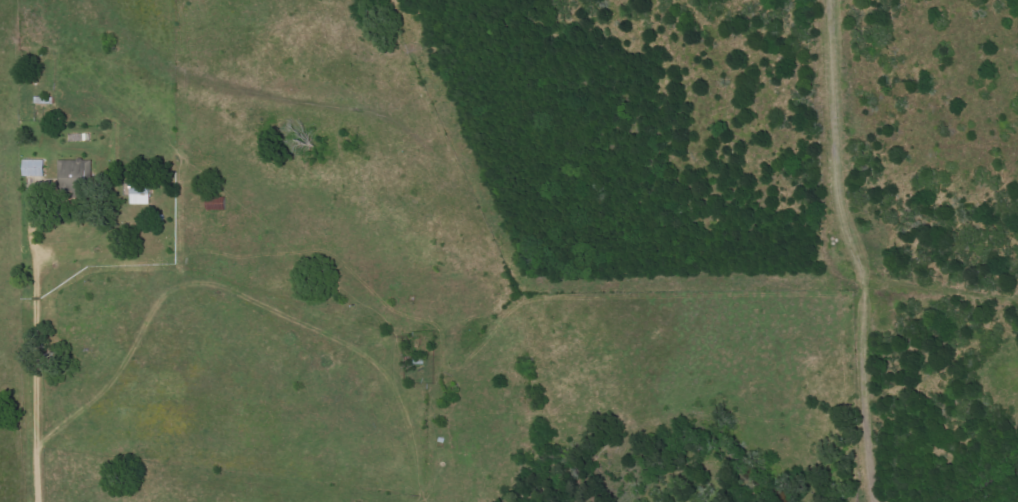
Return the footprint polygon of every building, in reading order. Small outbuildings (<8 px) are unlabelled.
[(58,167),(66,190),(93,182),(85,159),(58,167)] [(132,204),(152,205),(152,184),(133,183),(132,204)]
